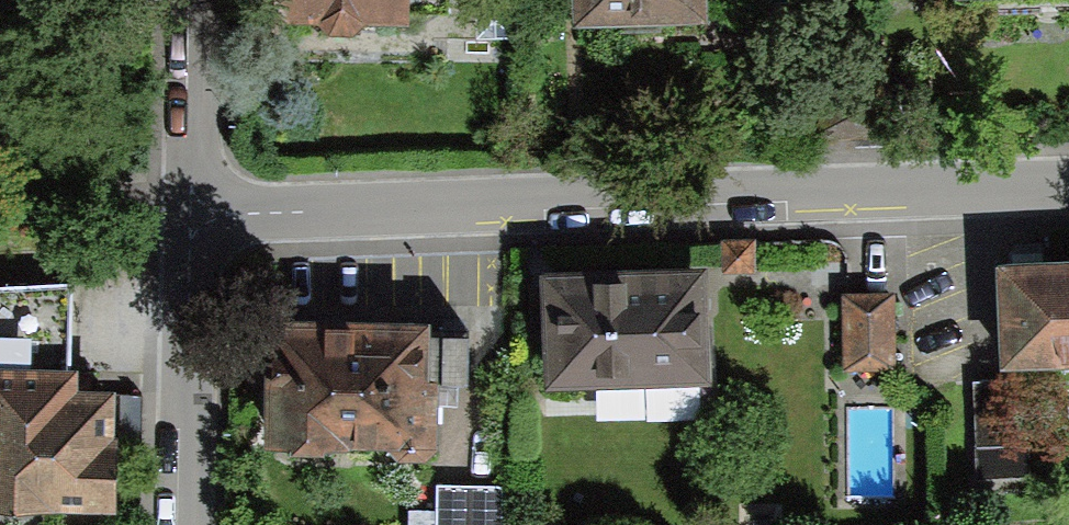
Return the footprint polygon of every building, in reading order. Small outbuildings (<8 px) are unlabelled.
[(264,20),(410,23),(410,0),(264,0),(264,20)] [(575,21),(703,19),(703,0),(574,0),(575,21)] [(1002,361),(1068,355),(1068,261),(993,267),(1002,361)] [(538,386),(710,379),(705,263),(533,270),(538,386)] [(824,365),(886,368),(889,289),(827,286),(824,365)] [(271,311),(265,448),(426,454),(432,317),(271,311)] [(97,510),(96,364),(0,364),(0,510),(97,510)] [(430,482),(430,524),(494,524),(494,481),(473,481),(430,482)]
